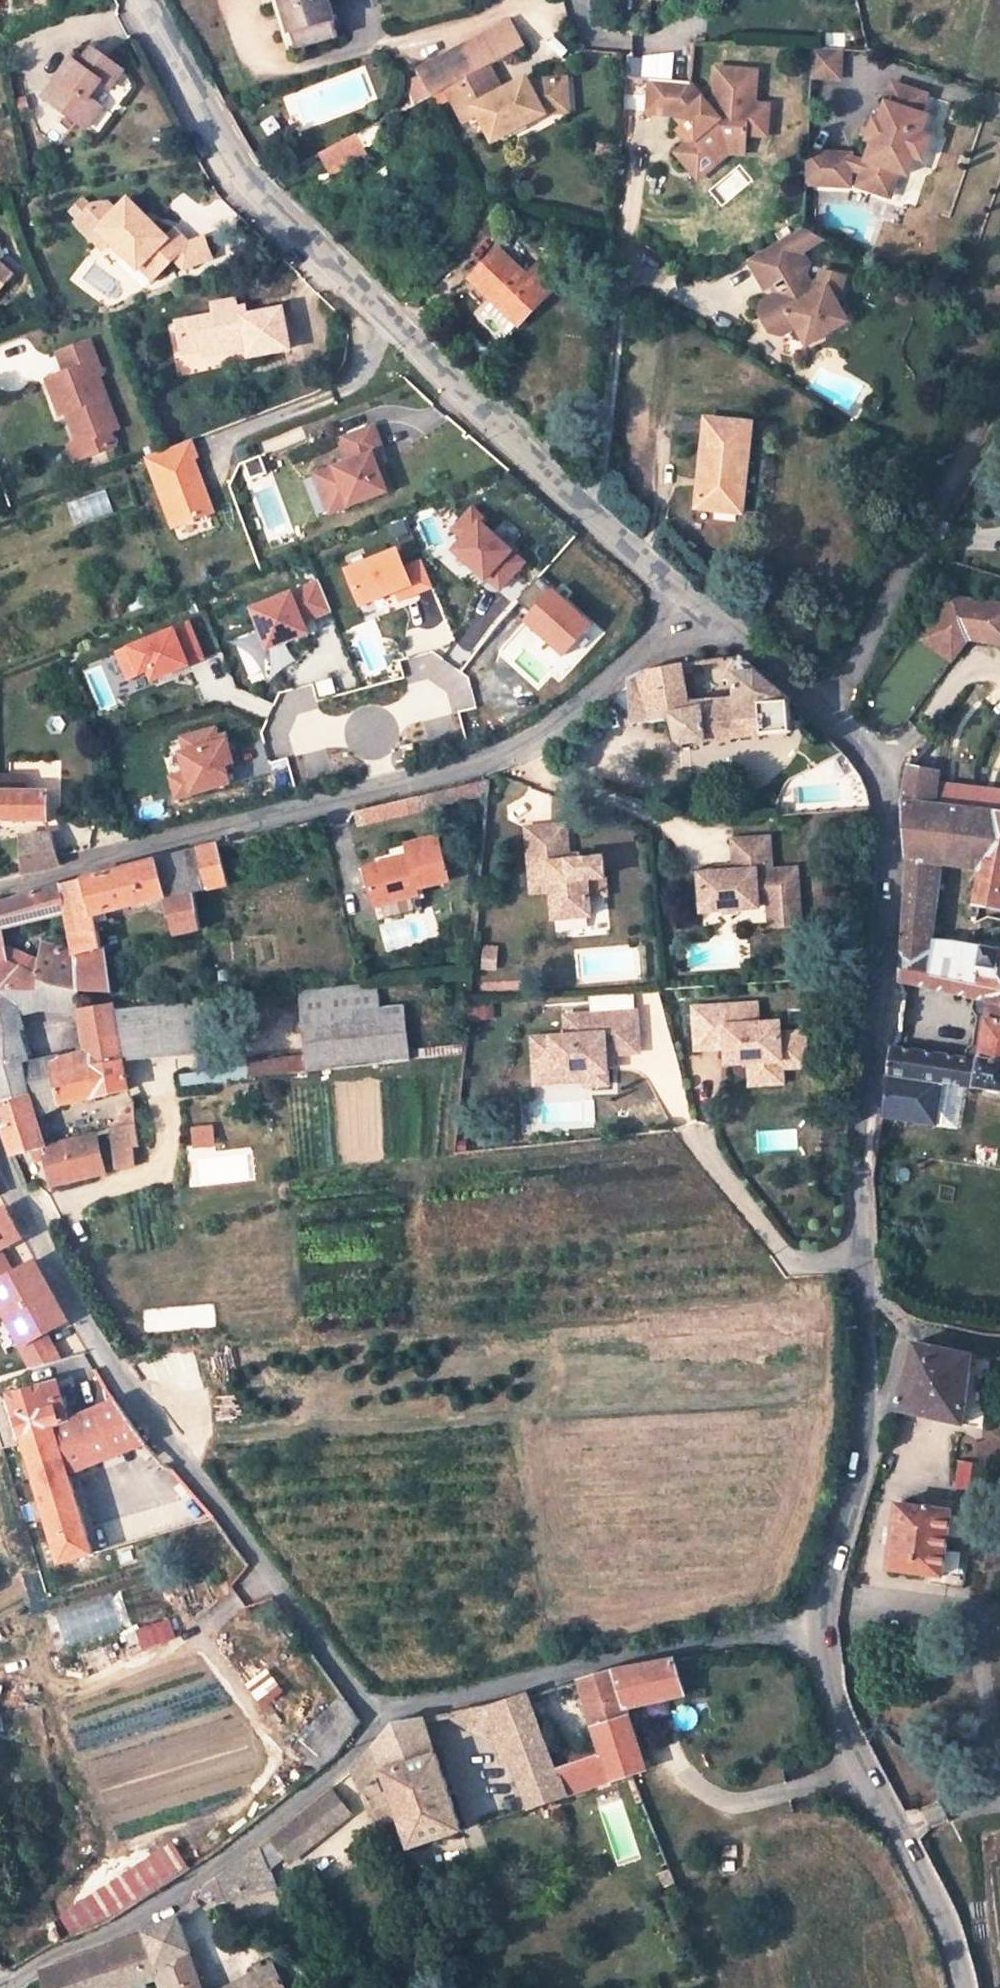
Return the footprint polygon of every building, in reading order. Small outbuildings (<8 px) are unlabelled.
[(274,18),(288,14),(298,48),(339,36),(328,0),(269,0),(274,18)] [(431,94),(444,88),(490,64),(526,44),(511,18),(417,68),(431,94)] [(843,45),(814,44),(812,73),(841,75),(843,45)] [(103,86),(108,90),(123,72),(96,50),(87,61),(82,57),(47,98),(88,132),(104,113),(90,101),(103,86)] [(519,92),(514,83),(504,88),(490,64),(444,88),(463,121),(477,113),(492,140),(524,124),(527,123),(523,116),(540,107),(568,105),(568,79),(542,79),(529,86),(519,92)] [(691,80),(651,77),(648,108),(673,110),(688,127),(690,139),(678,150),(690,163),(707,149),(712,154),(727,141),(745,142),(746,130),(766,132),(768,102),(755,101),(757,69),(717,66),(715,98),(711,97),(708,100),(691,80)] [(123,72),(108,90),(115,96),(130,79),(123,72)] [(525,78),(514,83),(519,92),(529,86),(525,78)] [(864,168),(859,181),(883,190),(892,166),(907,171),(927,115),(920,112),(927,93),(894,82),(881,118),(876,117),(870,136),(874,137),(867,159),(864,168)] [(523,116),(527,123),(568,113),(568,105),(540,107),(523,116)] [(331,173),(371,155),(360,132),(320,150),(331,173)] [(707,149),(690,163),(702,177),(729,149),(744,150),(745,142),(727,141),(712,154),(707,149)] [(852,151),(807,148),(805,180),(850,183),(851,163),(852,153),(852,151)] [(852,153),(851,163),(864,168),(867,159),(852,153)] [(76,220),(73,224),(102,251),(111,241),(139,271),(141,269),(152,281),(171,260),(181,250),(186,254),(194,251),(189,240),(178,228),(170,236),(129,194),(117,207),(110,200),(92,200),(90,202),(85,197),(68,212),(76,220)] [(801,250),(822,237),(802,225),(748,259),(766,288),(773,284),(778,292),(764,301),(762,314),(772,330),(785,334),(799,325),(805,321),(817,339),(850,318),(838,298),(841,297),(843,274),(819,271),(818,282),(807,289),(800,277),(807,273),(809,263),(801,250)] [(203,236),(189,240),(194,251),(186,254),(181,250),(171,260),(182,270),(212,258),(203,236)] [(500,249),(473,278),(490,296),(482,304),(513,334),(558,283),(539,265),(529,276),(500,249)] [(0,268),(0,288),(10,277),(0,268)] [(282,309),(243,317),(237,312),(235,303),(213,307),(214,316),(178,323),(183,353),(204,349),(203,344),(219,341),(221,352),(248,348),(249,357),(290,349),(282,309)] [(799,325),(810,343),(817,339),(805,321),(799,325)] [(219,341),(203,344),(204,349),(206,355),(221,352),(219,341)] [(83,440),(89,456),(115,446),(111,434),(121,431),(101,377),(104,375),(92,344),(70,352),(76,369),(52,378),(66,416),(75,412),(78,419),(71,421),(79,442),(83,440)] [(709,417),(700,507),(746,512),(756,422),(709,417)] [(374,425),(339,438),(349,462),(316,475),(322,491),(328,489),(336,510),(391,489),(384,469),(378,471),(372,455),(383,451),(374,425)] [(189,438),(146,454),(173,525),(213,509),(192,456),(196,454),(189,438)] [(76,460),(89,456),(83,440),(79,442),(71,445),(76,460)] [(336,510),(328,489),(322,491),(330,512),(336,510)] [(72,503),(78,523),(114,511),(107,491),(72,503)] [(455,531),(465,541),(455,552),(487,580),(488,580),(501,591),(526,563),(484,525),(487,521),(474,510),(455,531)] [(362,605),(397,591),(400,600),(434,587),(424,562),(405,569),(398,551),(348,571),(362,605)] [(319,581),(252,607),(268,647),(307,632),(303,622),(331,610),(319,581)] [(952,601),(923,637),(950,655),(958,644),(999,653),(999,612),(952,601)] [(128,676),(149,668),(152,677),(203,657),(189,622),(118,650),(128,676)] [(739,656),(733,657),(736,695),(685,697),(682,661),(642,666),(630,677),(633,724),(672,716),(678,740),(683,741),(792,731),(789,698),(739,656)] [(228,781),(224,764),(231,762),(224,734),(216,736),(213,727),(181,736),(185,750),(179,751),(184,771),(169,775),(174,795),(228,781)] [(919,770),(931,773),(936,748),(928,747),(922,753),(919,770)] [(919,770),(907,768),(903,788),(900,804),(902,822),(905,853),(904,879),(896,981),(978,998),(970,1042),(961,1044),(958,1044),(956,1048),(954,1055),(886,1047),(879,1115),(935,1124),(944,1084),(999,1092),(999,949),(978,945),(969,943),(961,942),(952,941),(942,940),(925,940),(936,862),(979,866),(974,903),(998,906),(999,896),(999,812),(925,804),(931,773),(919,770)] [(49,819),(49,791),(0,790),(0,818),(49,819)] [(399,806),(361,809),(362,821),(399,818),(399,806)] [(568,822),(526,825),(531,889),(551,888),(553,917),(590,914),(588,892),(587,877),(604,876),(603,856),(571,858),(568,822)] [(21,833),(24,872),(60,863),(57,853),(51,831),(21,833)] [(370,904),(414,893),(413,887),(447,878),(436,836),(404,844),(407,855),(366,865),(372,888),(366,889),(370,904)] [(772,840),(735,843),(736,862),(737,872),(706,875),(701,875),(704,913),(761,908),(761,903),(771,902),(772,912),(802,910),(799,869),(774,871),(772,840)] [(84,1009),(86,1008),(81,990),(112,992),(103,946),(100,946),(94,915),(163,897),(174,934),(202,927),(194,892),(229,883),(218,843),(162,858),(158,864),(142,868),(135,865),(60,884),(67,916),(72,939),(73,946),(82,987),(50,975),(49,1006),(85,1016),(84,1009)] [(737,872),(736,862),(706,865),(706,875),(737,872)] [(363,890),(366,889),(372,888),(366,865),(358,867),(363,890)] [(604,876),(587,877),(588,892),(605,891),(604,876)] [(12,902),(19,928),(67,916),(60,884),(49,888),(22,896),(17,898),(12,902)] [(418,907),(414,893),(370,904),(374,918),(418,907)] [(0,905),(0,926),(1,932),(19,928),(12,902),(0,905)] [(802,910),(772,912),(773,927),(804,925),(802,910)] [(8,960),(4,944),(1,932),(0,926),(0,961),(8,960)] [(36,970),(50,975),(82,987),(73,946),(66,945),(47,941),(41,958),(36,970)] [(36,970),(41,958),(4,944),(8,960),(23,964),(36,970)] [(18,989),(23,964),(8,960),(0,961),(0,993),(18,989)] [(32,1015),(49,1006),(50,975),(36,970),(23,964),(18,989),(28,993),(32,1015)] [(375,981),(357,983),(298,990),(300,1019),(304,1074),(410,1061),(403,1007),(378,1010),(375,981)] [(30,1060),(34,1060),(29,1032),(35,1032),(32,1015),(28,993),(18,989),(0,993),(0,1066),(30,1060)] [(594,997),(595,1010),(635,1007),(634,994),(594,997)] [(62,1057),(75,1100),(129,1090),(124,1060),(204,1047),(195,998),(130,1006),(115,1008),(115,1002),(86,1008),(84,1009),(85,1016),(92,1053),(62,1057)] [(758,1002),(695,1007),(698,1048),(728,1046),(728,1055),(730,1071),(752,1069),(752,1077),(785,1075),(810,1073),(807,1030),(782,1031),(781,1020),(760,1022),(758,1002)] [(633,1011),(562,1016),(563,1036),(529,1039),(531,1066),(549,1064),(550,1074),(581,1072),(582,1085),(602,1084),(600,1054),(636,1052),(633,1011)] [(728,1046),(698,1048),(699,1057),(728,1055),(728,1046)] [(31,1098),(38,1118),(63,1103),(75,1100),(62,1057),(37,1078),(38,1083),(30,1086),(31,1098)] [(30,1079),(30,1060),(0,1066),(0,1082),(30,1079)] [(549,1064),(531,1066),(533,1088),(582,1085),(581,1072),(550,1074),(549,1064)] [(785,1075),(752,1077),(754,1092),(786,1090),(785,1075)] [(4,1102),(31,1098),(30,1086),(30,1079),(0,1082),(0,1092),(4,1102)] [(31,1098),(4,1102),(10,1119),(6,1130),(14,1156),(30,1152),(31,1158),(32,1161),(33,1162),(34,1163),(36,1163),(38,1162),(41,1162),(46,1186),(104,1172),(95,1135),(47,1146),(38,1118),(31,1098)] [(122,1129),(135,1125),(133,1115),(120,1117),(122,1129)] [(140,1148),(135,1125),(122,1129),(114,1131),(122,1168),(137,1164),(134,1149),(140,1148)] [(2,1206),(0,1207),(0,1319),(26,1368),(60,1357),(46,1331),(64,1322),(37,1271),(32,1262),(13,1272),(2,1250),(20,1241),(10,1222),(2,1206)] [(961,1434),(966,1384),(969,1355),(916,1344),(896,1410),(961,1434)] [(44,1517),(31,1521),(37,1546),(51,1542),(56,1561),(92,1551),(70,1474),(146,1443),(114,1399),(66,1421),(55,1381),(10,1391),(34,1478),(44,1517)] [(955,1498),(978,1499),(981,1457),(959,1456),(955,1498)] [(29,1521),(31,1521),(44,1517),(34,1478),(18,1482),(29,1521)] [(977,1507),(954,1507),(897,1506),(894,1572),(951,1575),(977,1577),(977,1507)] [(977,1577),(951,1575),(950,1585),(973,1587),(977,1577)] [(556,1774),(565,1799),(632,1776),(650,1770),(630,1711),(660,1702),(686,1696),(676,1659),(655,1662),(636,1666),(620,1669),(603,1674),(581,1682),(602,1759),(556,1774)] [(275,1676),(256,1689),(266,1704),(285,1691),(275,1676)] [(527,1692),(492,1710),(501,1734),(495,1736),(505,1765),(511,1763),(523,1797),(507,1802),(512,1817),(565,1799),(556,1774),(530,1698),(527,1692)] [(302,1743),(325,1766),(340,1754),(363,1721),(344,1695),(302,1743)] [(459,1724),(495,1736),(501,1734),(492,1710),(459,1711),(452,1717),(446,1719),(459,1724)] [(425,1723),(424,1718),(393,1723),(382,1736),(369,1751),(350,1771),(381,1823),(399,1817),(410,1851),(463,1833),(425,1723)] [(262,1845),(232,1867),(243,1896),(279,1885),(268,1861),(280,1851),(290,1863),(354,1811),(333,1786),(270,1839),(262,1845)] [(187,1870),(170,1846),(92,1894),(108,1921),(187,1870)] [(243,1896),(232,1867),(208,1884),(202,1895),(214,1905),(243,1896)] [(108,1921),(92,1894),(57,1916),(66,1938),(108,1921)] [(179,1916),(161,1926),(145,1934),(130,1942),(113,1949),(91,1957),(73,1961),(62,1966),(49,1974),(53,1987),(139,1987),(153,1984),(155,1987),(205,1987),(179,1916)] [(280,1974),(244,1987),(285,1987),(280,1974)]
